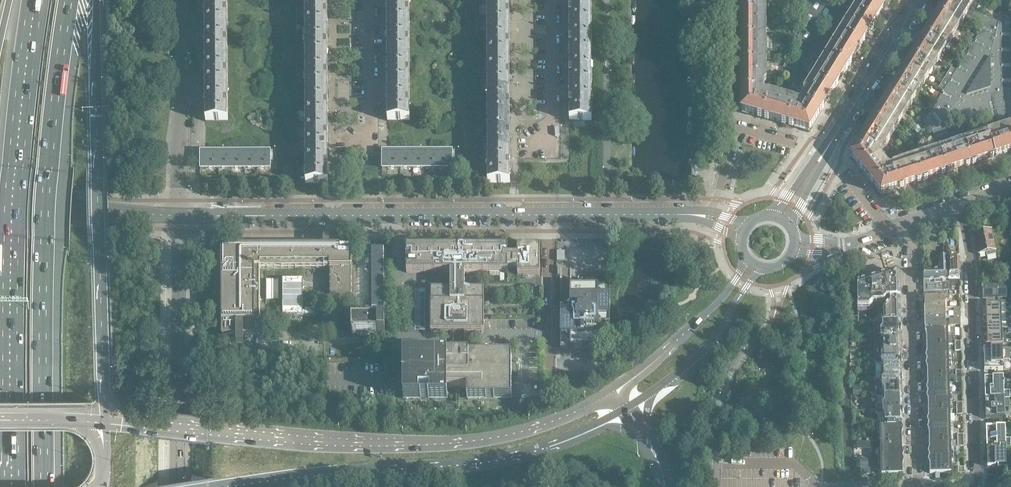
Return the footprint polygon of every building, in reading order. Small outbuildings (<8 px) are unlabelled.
[(228,0),(205,0),(206,122),(228,122),(228,0)] [(410,0),(387,0),(388,121),(410,121),(410,0)] [(591,0),(569,0),(569,30),(591,30),(591,0)] [(764,13),(764,0),(741,0),(741,13),(764,13)] [(877,0),(861,0),(862,1),(861,2),(881,14),(886,6),(877,0)] [(972,8),(969,7),(959,0),(948,0),(944,6),(965,19),(978,27),(982,29),(978,35),(972,45),(970,49),(967,54),(959,66),(957,70),(954,75),(947,86),(944,91),(942,95),(934,108),(931,112),(929,116),(924,124),(933,132),(942,129),(945,128),(948,127),(964,122),(969,120),(974,119),(981,116),(993,112),(995,119),(1000,134),(1007,154),(1010,152),(1010,31),(972,8)] [(510,32),(510,2),(487,2),(487,32),(510,32)] [(830,16),(833,11),(835,7),(826,2),(822,2),(817,2),(812,2),(804,2),(804,7),(804,13),(804,17),(804,21),(800,33),(799,38),(805,41),(812,45),(823,26),(826,21),(830,16)] [(881,14),(861,2),(855,13),(874,25),(881,14)] [(328,33),(328,16),(328,3),(305,3),(305,33),(328,33)] [(965,19),(944,6),(939,15),(957,27),(961,21),(963,22),(965,19)] [(764,26),(764,13),(741,13),(741,26),(764,26)] [(874,25),(855,13),(848,24),(868,36),(874,25)] [(1006,13),(1003,17),(1010,23),(1010,16),(1006,13)] [(953,34),(957,27),(939,15),(932,26),(953,39),(955,35),(953,34)] [(868,36),(848,24),(841,35),(861,47),(868,36)] [(764,38),(764,26),(741,26),(741,38),(764,38)] [(953,39),(932,26),(926,37),(944,48),(948,42),(950,43),(953,39)] [(591,60),(591,30),(569,30),(569,60),(591,60)] [(510,62),(510,32),(487,32),(487,63),(510,62)] [(328,63),(328,33),(305,33),(306,63),(328,63)] [(848,68),(861,47),(841,35),(828,56),(848,68)] [(940,55),(944,48),(926,37),(919,47),(940,60),(942,56),(940,55)] [(764,51),(764,38),(741,38),(741,51),(764,51)] [(940,60),(919,47),(913,57),(932,69),(935,63),(937,64),(940,60)] [(764,64),(764,51),(741,51),(741,64),(764,64)] [(848,68),(828,56),(821,67),(841,79),(848,68)] [(927,76),(932,69),(913,57),(906,68),(927,80),(929,77),(927,76)] [(592,90),(591,60),(569,60),(569,90),(592,90)] [(510,93),(510,62),(487,63),(488,93),(510,93)] [(328,93),(328,63),(306,63),(306,93),(328,93)] [(764,84),(764,76),(764,64),(741,64),(742,91),(756,91),(756,89),(762,89),(762,84),(764,84)] [(841,79),(821,67),(815,78),(834,90),(841,79)] [(927,80),(906,68),(900,79),(918,90),(922,84),(924,85),(927,80)] [(820,113),(834,90),(815,78),(804,95),(806,97),(803,101),(808,104),(807,106),(820,113)] [(914,97),(918,90),(900,79),(893,89),(914,102),(916,98),(914,97)] [(763,118),(769,96),(762,94),(762,89),(756,89),(756,91),(756,102),(755,101),(751,115),(763,118)] [(914,102),(893,89),(887,99),(906,111),(909,105),(911,106),(914,102)] [(592,121),(592,90),(569,90),(569,121),(592,121)] [(751,115),(755,101),(756,102),(756,91),(742,91),(742,112),(751,115)] [(328,123),(328,93),(306,93),(306,123),(328,123)] [(510,123),(510,93),(488,93),(488,123),(510,123)] [(775,121),(781,99),(769,96),(763,118),(775,121)] [(787,125),(794,103),(781,99),(775,121),(787,125)] [(901,118),(906,111),(887,99),(880,111),(901,123),(903,119),(901,118)] [(803,115),(802,114),(807,106),(808,104),(803,101),(801,105),(794,103),(787,125),(799,128),(803,115)] [(809,131),(817,117),(820,113),(807,106),(802,114),(803,115),(799,128),(809,131)] [(901,123),(880,111),(874,121),(892,132),(897,126),(898,127),(901,123)] [(995,119),(993,112),(981,116),(983,123),(995,119)] [(888,139),(892,132),(874,121),(867,131),(888,144),(890,140),(888,139)] [(328,154),(328,123),(306,123),(306,154),(328,154)] [(510,153),(510,123),(488,123),(488,153),(510,153)] [(922,140),(923,135),(920,130),(915,131),(922,140)] [(888,144),(867,131),(861,142),(874,149),(880,153),(883,147),(886,147),(888,144)] [(922,140),(915,131),(913,131),(912,137),(916,142),(922,140)] [(1007,154),(1000,134),(988,137),(995,158),(1007,154)] [(995,158),(988,137),(980,140),(980,138),(975,139),(983,161),(995,158)] [(983,161),(975,139),(971,141),(972,143),(964,145),(970,165),(983,161)] [(868,159),(874,149),(861,142),(852,157),(859,166),(868,159)] [(970,165),(964,145),(956,148),(955,146),(951,147),(958,169),(970,165)] [(890,158),(897,152),(893,147),(891,153),(888,156),(890,158)] [(958,169),(951,147),(947,149),(948,151),(940,153),(946,173),(958,169)] [(878,156),(880,153),(874,149),(868,159),(859,166),(866,176),(883,163),(878,156)] [(895,158),(901,156),(897,152),(890,158),(891,161),(895,158)] [(510,184),(510,153),(488,153),(488,184),(510,184)] [(946,173),(940,153),(932,156),(931,154),(927,155),(934,177),(946,173)] [(271,169),(271,155),(271,154),(201,154),(201,170),(206,169),(206,167),(209,167),(210,169),(219,169),(219,167),(222,167),(223,169),(232,169),(232,167),(235,167),(235,169),(245,169),(245,167),(247,167),(248,169),(258,169),(258,167),(260,167),(261,169),(271,169)] [(328,184),(328,154),(306,154),(306,184),(328,184)] [(453,169),(452,154),(382,154),(382,169),(388,169),(388,167),(391,167),(392,169),(401,169),(401,167),(404,167),(405,169),(414,169),(414,167),(416,167),(417,169),(426,169),(426,167),(429,167),(430,169),(439,169),(439,167),(442,167),(443,169),(453,169)] [(934,177),(927,155),(923,157),(923,159),(916,161),(922,181),(934,177)] [(922,181),(916,161),(908,164),(907,162),(903,163),(910,185),(922,181)] [(884,177),(893,174),(892,170),(888,169),(883,163),(866,176),(874,186),(884,177)] [(910,185),(903,163),(900,164),(899,166),(893,168),(892,170),(893,174),(898,189),(910,185)] [(898,189),(893,174),(884,177),(874,186),(881,195),(898,189)] [(996,254),(992,231),(974,234),(976,246),(974,246),(976,255),(986,253),(986,256),(996,254)] [(260,336),(260,303),(260,269),(330,269),(330,270),(330,279),(330,280),(330,286),(330,287),(330,293),(330,294),(324,294),(324,310),(330,310),(330,311),(352,311),(352,248),(330,248),(330,241),(330,240),(324,240),(324,241),(324,248),(261,248),(222,248),(222,336),(237,336),(237,344),(236,344),(244,344),(244,343),(244,336),(260,336)] [(385,308),(385,248),(385,247),(372,247),(372,308),(377,308),(385,308)] [(484,332),(484,290),(465,290),(465,273),(508,273),(508,268),(518,268),(518,277),(540,277),(540,248),(518,248),(518,257),(508,257),(508,248),(407,248),(407,258),(411,258),(411,262),(407,262),(407,273),(450,273),(450,290),(431,290),(431,296),(431,332),(484,332)] [(960,280),(959,256),(948,257),(948,258),(948,281),(960,280)] [(948,281),(948,258),(939,258),(939,266),(938,266),(934,270),(933,270),(933,271),(924,272),(924,281),(948,281)] [(900,300),(900,281),(899,275),(897,273),(885,277),(885,300),(889,300),(900,300)] [(885,300),(885,277),(872,281),(872,302),(884,302),(885,300)] [(266,301),(278,301),(278,281),(266,281),(266,301)] [(872,302),(872,281),(858,285),(858,307),(871,307),(872,306),(872,302)] [(1006,285),(981,286),(982,298),(1006,298),(1006,285)] [(610,326),(610,286),(570,286),(570,306),(568,309),(560,309),(561,349),(599,349),(599,328),(601,326),(610,326)] [(285,291),(285,326),(304,326),(304,291),(285,291)] [(945,308),(945,298),(924,298),(924,309),(945,308)] [(901,322),(900,300),(889,300),(890,305),(887,305),(885,308),(886,323),(901,322)] [(997,304),(982,304),(982,307),(983,315),(1001,314),(1006,314),(1005,304),(1001,304),(997,304)] [(946,319),(945,308),(924,309),(925,319),(946,319)] [(385,336),(385,323),(385,322),(385,311),(378,311),(378,318),(373,318),(373,324),(356,324),(356,318),(340,318),(340,319),(341,319),(341,338),(361,338),(361,340),(361,333),(378,333),(378,336),(385,336)] [(1001,314),(983,315),(982,315),(983,325),(997,324),(1002,324),(1001,314)] [(946,329),(946,319),(925,319),(925,330),(926,330),(946,329)] [(901,335),(901,322),(886,323),(881,323),(881,325),(883,327),(883,329),(881,332),(874,332),(874,336),(901,335)] [(997,324),(983,325),(983,335),(998,335),(1002,334),(1002,324),(997,324)] [(947,329),(946,329),(926,330),(925,333),(926,337),(927,346),(948,345),(947,329)] [(464,338),(464,332),(451,332),(451,338),(451,356),(403,356),(403,398),(403,399),(448,399),(448,389),(458,388),(468,388),(468,399),(512,399),(512,398),(512,355),(464,356),(464,338)] [(998,335),(983,335),(984,345),(983,345),(984,345),(993,345),(998,345),(1006,345),(1006,334),(1002,334),(998,335)] [(901,347),(901,335),(874,336),(874,340),(881,340),(883,341),(883,343),(881,345),(881,348),(901,347)] [(948,361),(948,345),(927,346),(927,354),(926,358),(927,362),(948,361)] [(1010,361),(1010,349),(1007,349),(1007,346),(999,347),(999,349),(995,349),(984,349),(984,353),(984,371),(994,371),(1003,371),(1003,361),(1010,361)] [(902,360),(901,347),(881,348),(881,350),(883,352),(883,354),(881,356),(874,357),(874,361),(902,360)] [(902,372),(902,360),(874,361),(875,365),(882,364),(884,366),(884,368),(882,370),(882,373),(902,372)] [(949,377),(948,361),(927,362),(926,366),(927,369),(928,378),(949,377)] [(902,385),(902,372),(882,373),(882,375),(884,377),(884,379),(882,381),(875,381),(875,386),(902,385)] [(994,379),(985,379),(985,385),(985,387),(985,400),(1009,399),(1010,399),(1010,391),(1004,391),(1004,386),(1005,386),(1005,384),(1004,384),(1003,378),(1000,379),(1000,375),(994,375),(994,379)] [(949,393),(949,377),(928,378),(928,386),(926,390),(928,393),(949,393)] [(902,397),(902,385),(875,386),(875,389),(882,389),(884,391),(884,393),(882,395),(882,398),(902,397)] [(949,409),(949,393),(928,393),(927,398),(928,401),(928,410),(949,409)] [(903,410),(902,397),(882,398),(882,400),(884,402),(885,404),(883,406),(876,406),(876,411),(903,410)] [(1009,399),(985,400),(986,419),(1002,419),(1005,419),(1004,410),(1005,410),(1005,408),(1009,408),(1009,399)] [(950,425),(949,409),(928,410),(929,418),(927,421),(929,425),(950,425)] [(903,422),(903,410),(876,411),(876,414),(883,414),(885,416),(885,418),(883,420),(883,423),(902,422),(903,422)] [(950,441),(950,425),(929,425),(927,429),(929,433),(929,441),(950,441)] [(902,442),(902,434),(903,430),(902,427),(883,427),(882,427),(883,443),(902,442)] [(1005,428),(986,428),(986,429),(987,447),(987,448),(987,449),(1002,448),(1006,448),(1010,448),(1010,441),(1006,441),(1006,439),(1005,428)] [(951,457),(950,441),(929,441),(929,449),(928,453),(930,457),(951,457)] [(902,451),(902,447),(902,442),(883,443),(883,459),(903,458),(904,454),(902,451)] [(1002,448),(987,449),(987,468),(997,467),(998,470),(1006,469),(1006,467),(1006,448),(1002,448)] [(951,474),(951,457),(930,457),(928,461),(930,465),(930,474),(951,474)] [(903,475),(903,466),(904,462),(903,458),(883,459),(884,475),(903,475)]
